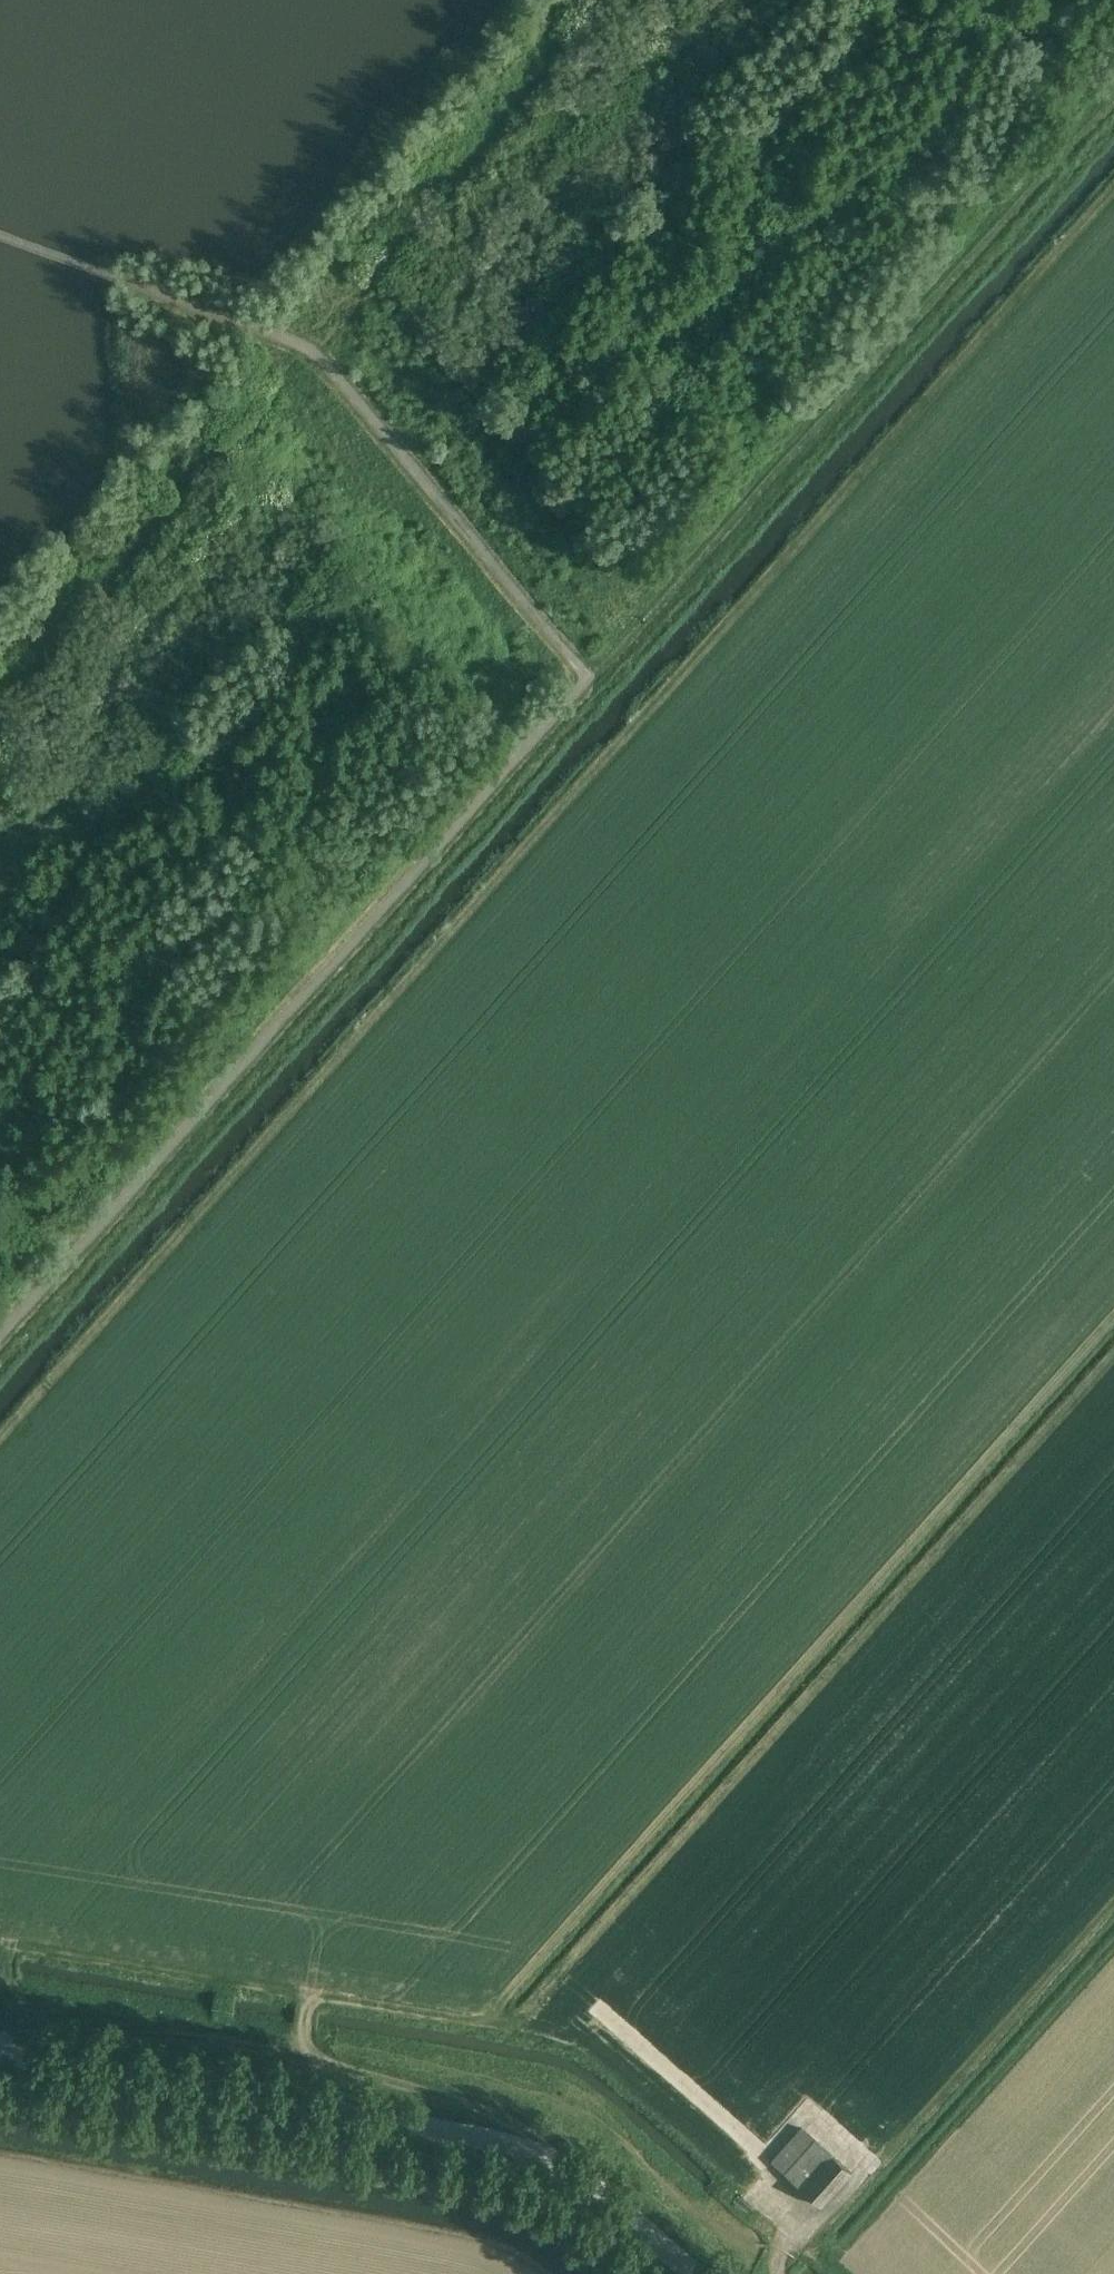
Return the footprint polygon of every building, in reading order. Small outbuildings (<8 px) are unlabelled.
[(824,2202),(852,2171),(801,2127),(774,2159),(824,2202)]
